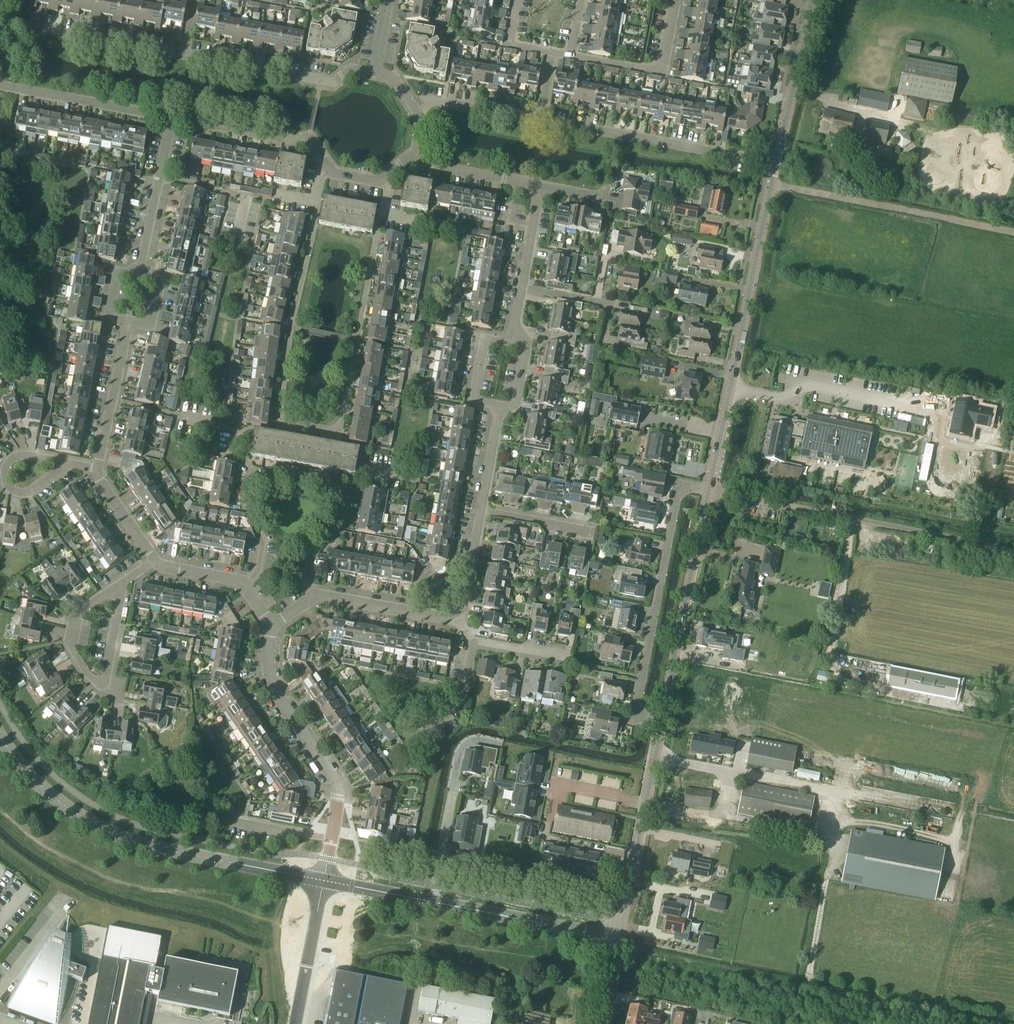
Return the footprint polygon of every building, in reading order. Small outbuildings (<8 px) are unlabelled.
[(31,5),(31,7),(36,8),(37,4),(43,5),(44,0),(32,0),(31,5)] [(55,0),(44,0),(43,5),(49,6),(48,11),(53,11),(55,0)] [(53,11),(57,12),(58,8),(64,9),(66,0),(55,0),(53,11)] [(77,0),(66,0),(64,9),(70,10),(69,14),(74,15),(77,0)] [(74,15),(79,16),(80,11),(85,13),(88,0),(77,0),(74,15)] [(99,0),(88,0),(85,13),(91,14),(91,18),(95,19),(99,0)] [(95,19),(100,20),(101,15),(107,16),(110,0),(99,0),(95,19)] [(121,1),(114,0),(110,0),(107,16),(113,18),(112,22),(117,23),(121,1)] [(161,20),(162,20),(172,22),(175,5),(169,4),(170,0),(164,0),(163,9),(161,20)] [(363,13),(364,7),(359,6),(360,1),(357,0),(343,0),(341,8),(363,13)] [(430,13),(432,3),(417,0),(410,0),(409,3),(414,4),(413,10),(430,13)] [(495,3),(477,0),(475,11),(497,15),(498,10),(493,9),(495,3)] [(699,5),(716,8),(718,0),(700,0),(699,5)] [(121,1),(117,23),(122,24),(122,19),(128,20),(131,3),(121,1)] [(183,24),(187,2),(182,1),(181,6),(175,5),(172,22),(183,24)] [(620,4),(602,1),(601,7),(597,6),(596,11),(618,15),(620,4)] [(138,27),(142,5),(131,3),(128,20),(134,21),(133,26),(138,27)] [(785,23),(788,8),(770,4),(766,4),(763,18),(757,17),(756,24),(762,25),(770,26),(771,20),(785,23)] [(142,5),(138,27),(143,28),(144,23),(150,24),(153,7),(142,5)] [(199,5),(195,27),(206,29),(209,11),(203,10),(204,6),(199,5)] [(716,8),(699,5),(698,11),(693,10),(692,15),(714,19),(716,8)] [(161,20),(163,9),(153,7),(150,24),(155,25),(155,30),(160,31),(162,20),(161,20)] [(216,30),(218,19),(219,19),(221,9),(216,8),(215,12),(209,11),(206,29),(216,30)] [(407,15),(406,21),(428,24),(430,13),(413,10),(412,16),(407,15)] [(497,15),(475,11),(473,21),(468,20),(491,25),(492,19),(496,19),(497,15)] [(622,26),(624,16),(618,15),(596,11),(595,15),(600,16),(599,22),(622,26)] [(321,33),(321,32),(320,30),(311,28),(306,53),(314,54),(314,52),(319,53),(318,55),(335,58),(343,53),(352,46),(357,18),(332,13),(331,22),(332,24),(334,24),(333,26),(330,28),(330,27),(329,28),(327,24),(323,27),(325,30),(325,31),(322,33),(321,33)] [(718,31),(720,20),(714,19),(692,15),(691,20),(696,20),(695,26),(712,29),(718,31)] [(214,41),(219,42),(220,37),(226,38),(229,21),(219,19),(218,19),(216,30),(214,41)] [(468,32),(493,36),(494,31),(490,30),(491,25),(468,20),(466,29),(468,32)] [(236,45),(240,23),(229,21),(226,38),(232,39),(231,44),(236,45)] [(622,26),(599,22),(597,28),(593,27),(592,32),(620,37),(622,26)] [(240,23),(236,45),(241,46),(241,41),(247,42),(251,25),(240,23)] [(257,49),(261,27),(251,25),(247,42),(253,43),(252,48),(257,49)] [(781,44),(784,29),(770,26),(762,25),(759,40),(753,39),(752,45),(754,45),(766,47),(767,42),(781,44)] [(712,29),(695,26),(694,32),(689,31),(688,36),(710,40),(712,29)] [(261,27),(257,49),(262,50),(263,45),(269,46),(272,29),(261,27)] [(430,42),(431,42),(433,41),(435,32),(427,30),(410,27),(405,56),(416,73),(433,76),(433,74),(438,75),(438,77),(445,78),(450,54),(441,52),(439,53),(439,55),(437,54),(435,51),(436,51),(435,50),(439,48),(436,44),(433,47),(432,46),(432,47),(430,43),(430,42)] [(279,53),(283,31),(272,29),(269,46),(275,47),(274,52),(279,53)] [(283,31),(279,53),(283,54),(284,49),(290,50),(293,33),(283,31)] [(595,43),(612,46),(618,48),(620,37),(592,32),(591,37),(596,37),(595,43)] [(300,57),(304,35),(293,33),(290,50),(296,51),(295,56),(300,57)] [(710,40),(688,36),(688,41),(692,42),(691,48),(708,51),(710,40)] [(907,42),(905,51),(918,54),(921,45),(907,42)] [(588,54),(598,55),(610,58),(612,46),(595,43),(594,49),(589,48),(588,54)] [(740,56),(738,64),(750,66),(758,68),(759,62),(773,65),(776,49),(766,47),(754,45),(751,60),(746,59),(746,57),(740,56)] [(948,51),(930,47),(928,55),(946,59),(948,51)] [(708,51),(691,48),(690,53),(685,53),(685,57),(707,61),(708,51)] [(526,87),(537,89),(541,67),(537,66),(538,62),(535,62),(536,56),(532,55),(531,61),(529,70),(526,87)] [(707,61),(685,57),(684,62),(688,63),(687,69),(710,73),(712,62),(707,61)] [(461,81),(467,82),(466,87),(471,88),(475,66),(469,65),(470,59),(466,58),(464,64),(461,81)] [(957,69),(904,59),(898,95),(951,105),(957,69)] [(455,80),(461,81),(464,64),(453,62),(449,84),(454,85),(455,80)] [(516,85),(526,87),(529,70),(523,69),(524,64),(519,63),(517,74),(518,74),(515,85),(516,85)] [(492,92),(497,93),(498,88),(504,89),(507,72),(508,66),(497,64),(496,70),(492,92)] [(471,88),(476,89),(477,84),(483,85),(486,68),(475,66),(471,88)] [(769,86),(772,71),(758,68),(750,66),(748,79),(742,78),(740,87),(744,87),(754,89),(755,83),(769,86)] [(496,70),(486,68),(483,85),(488,86),(488,91),(492,92),(496,70)] [(681,74),(681,79),(708,84),(710,73),(687,69),(686,75),(681,74)] [(562,71),(557,70),(553,92),(564,94),(567,77),(561,76),(562,71)] [(504,89),(510,90),(509,95),(514,96),(516,85),(515,85),(518,74),(517,74),(507,72),(504,89)] [(579,78),(579,74),(574,73),(573,78),(567,77),(564,94),(574,96),(575,96),(577,85),(579,78)] [(574,96),(572,106),(577,107),(578,103),(584,104),(587,86),(588,87),(587,83),(579,78),(577,85),(575,96),(574,96)] [(594,110),(598,88),(588,87),(587,86),(584,104),(590,105),(589,110),(594,110)] [(761,122),(765,98),(760,97),(761,91),(754,89),(744,87),(742,94),(752,96),(750,106),(746,106),(741,109),(754,127),(761,122)] [(605,108),(609,90),(598,88),(594,110),(598,111),(599,107),(605,108)] [(890,96),(861,89),(857,105),(887,112),(890,96)] [(611,109),(610,113),(615,114),(619,92),(609,90),(605,108),(611,109)] [(641,119),(642,114),(648,115),(651,98),(652,92),(642,90),(641,96),(637,118),(641,119)] [(620,115),(621,110),(627,112),(630,94),(619,92),(615,114),(620,115)] [(633,113),(632,117),(637,118),(641,96),(630,94),(627,112),(633,113)] [(658,122),(662,100),(651,98),(648,115),(654,117),(653,121),(658,122)] [(927,103),(908,99),(904,118),(923,122),(927,103)] [(669,119),(672,102),(662,100),(658,122),(662,123),(663,118),(669,119)] [(679,126),(683,104),(672,102),(669,119),(675,120),(674,125),(679,126)] [(706,126),(712,127),(715,110),(716,104),(705,102),(704,108),(700,130),(705,131),(706,126)] [(691,123),(694,106),(683,104),(679,126),(684,127),(685,122),(691,123)] [(700,130),(704,108),(694,106),(691,123),(696,124),(696,129),(700,130)] [(27,108),(19,107),(16,126),(27,128),(30,111),(27,111),(27,108)] [(30,111),(27,128),(37,130),(41,111),(33,109),(33,112),(30,111)] [(723,127),(747,132),(754,127),(741,109),(736,112),(736,116),(726,114),(725,114),(723,127)] [(726,114),(726,112),(715,110),(712,127),(718,128),(717,133),(722,134),(723,127),(725,114),(726,114)] [(48,132),(51,115),(48,115),(49,112),(41,111),(37,130),(48,132)] [(853,117),(824,111),(819,133),(849,139),(853,117)] [(51,115),(48,132),(58,134),(62,115),(54,113),(54,116),(51,115)] [(68,141),(69,136),(72,119),(69,118),(70,116),(62,115),(58,134),(58,139),(68,141)] [(72,119),(69,136),(80,138),(83,119),(76,117),(75,120),(72,119)] [(83,119),(80,138),(90,140),(93,123),(91,123),(91,120),(83,119)] [(100,147),(101,142),(104,123),(97,121),(97,124),(93,123),(90,140),(90,144),(100,147)] [(890,125),(868,121),(864,139),(886,144),(890,125)] [(112,144),(115,127),(112,126),(113,124),(104,123),(101,142),(112,144)] [(115,127),(112,144),(122,146),(126,127),(118,125),(118,128),(115,127)] [(132,153),(136,131),(133,130),(134,128),(126,127),(122,146),(121,151),(132,153)] [(144,150),(148,131),(139,129),(139,132),(136,131),(132,153),(143,155),(144,150)] [(194,139),(190,159),(201,161),(205,144),(202,143),(202,141),(194,139)] [(212,163),(216,143),(208,142),(207,144),(205,144),(201,161),(212,163)] [(222,169),(226,148),(223,147),(223,145),(216,143),(212,163),(211,168),(222,169)] [(233,167),(237,147),(229,146),(229,148),(226,148),(222,169),(233,171),(233,167)] [(233,167),(244,169),(247,152),(244,151),(245,149),(237,147),(233,167)] [(254,171),(258,151),(251,150),(250,152),(247,152),(244,169),(254,171)] [(265,173),(268,156),(266,155),(266,153),(258,151),(254,171),(265,173)] [(280,155),(272,154),(271,156),(268,156),(265,173),(276,175),(279,158),(280,158),(280,155)] [(276,175),(274,184),(301,189),(306,162),(280,158),(279,158),(276,175)] [(131,186),(133,177),(128,176),(117,174),(113,173),(111,184),(128,188),(129,185),(131,186)] [(636,182),(625,180),(623,191),(626,192),(623,210),(639,213),(641,198),(647,199),(649,188),(636,185),(636,182)] [(400,207),(414,210),(427,212),(429,203),(428,203),(432,186),(431,186),(405,181),(400,207)] [(432,183),(431,186),(432,186),(428,203),(429,203),(439,205),(442,188),(439,187),(440,185),(432,183)] [(128,188),(111,184),(109,195),(129,199),(130,191),(128,191),(128,188)] [(659,184),(658,193),(671,195),(673,186),(659,184)] [(442,188),(439,205),(450,207),(453,188),(446,186),(445,188),(442,188)] [(706,187),(701,209),(708,211),(708,214),(722,217),(727,196),(713,193),(714,189),(706,187)] [(204,193),(185,188),(183,196),(185,197),(184,199),(202,204),(205,204),(207,193),(204,193)] [(460,209),(464,192),(461,191),(461,189),(453,188),(450,207),(460,209)] [(464,192),(460,209),(460,214),(470,216),(475,192),(467,190),(467,192),(464,192)] [(92,191),(88,191),(86,198),(93,199),(95,192),(92,191)] [(475,192),(470,216),(481,218),(485,196),(482,195),(483,193),(475,192)] [(493,215),(497,196),(488,194),(488,196),(485,196),(481,218),(494,221),(495,216),(493,215)] [(129,199),(109,195),(107,206),(124,209),(125,206),(127,207),(129,199)] [(180,209),(199,214),(202,204),(184,199),(184,202),(181,202),(180,209)] [(324,199),(319,225),(322,226),(372,235),(377,209),(350,204),(324,199)] [(100,215),(105,216),(125,220),(126,212),(124,212),(124,209),(107,206),(102,205),(100,215)] [(557,209),(554,227),(566,229),(570,209),(559,207),(559,209),(557,209)] [(698,211),(675,207),(673,215),(696,220),(698,211)] [(179,220),(197,225),(199,214),(180,209),(178,217),(180,218),(179,220)] [(570,209),(566,229),(577,231),(580,211),(570,209)] [(580,211),(577,231),(588,233),(591,213),(580,211)] [(83,212),(82,223),(89,224),(91,213),(83,212)] [(591,213),(588,233),(599,235),(603,218),(601,217),(602,215),(591,213)] [(305,219),(284,214),(281,226),(302,230),(305,219)] [(125,220),(105,216),(103,227),(120,230),(121,227),(123,228),(125,220)] [(175,230),(194,235),(197,225),(179,220),(179,223),(176,223),(175,230)] [(283,237),(300,241),(302,230),(281,226),(279,236),(283,237)] [(120,230),(103,227),(101,237),(121,241),(122,234),(120,233),(120,230)] [(197,247),(200,237),(194,235),(175,230),(173,238),(175,239),(174,242),(196,247),(197,247)] [(649,252),(650,249),(651,249),(653,248),(654,243),(653,242),(651,241),(652,239),(645,237),(645,236),(628,233),(628,234),(619,233),(617,246),(626,247),(624,253),(641,256),(642,250),(649,252)] [(404,237),(388,234),(385,245),(402,248),(404,237)] [(674,235),(672,243),(679,244),(681,236),(674,235)] [(96,237),(94,247),(116,252),(117,249),(119,249),(121,241),(101,237),(96,237)] [(283,237),(281,247),(297,251),(300,241),(283,237)] [(507,244),(487,240),(485,251),(502,254),(503,251),(505,252),(507,244)] [(170,251),(194,257),(196,247),(174,242),(174,244),(171,244),(170,251)] [(385,245),(384,256),(404,260),(406,249),(402,248),(385,245)] [(275,246),(273,257),(279,258),(295,262),(297,251),(281,247),(275,246)] [(117,263),(118,255),(116,254),(116,252),(94,247),(89,258),(93,259),(99,260),(109,262),(117,263)] [(713,255),(714,250),(700,247),(698,255),(702,256),(699,269),(720,273),(723,258),(715,257),(713,255)] [(169,263),(191,268),(194,257),(170,251),(168,259),(170,260),(169,263)] [(483,262),(503,265),(504,258),(502,257),(502,254),(485,251),(483,262)] [(577,263),(578,256),(572,255),(562,253),(561,253),(560,259),(552,258),(549,257),(547,269),(568,273),(574,274),(576,262),(577,263)] [(98,268),(99,260),(93,259),(89,258),(80,256),(77,267),(95,271),(95,268),(98,268)] [(384,256),(382,266),(402,270),(404,260),(384,256)] [(276,268),(293,272),(295,262),(279,258),(276,268)] [(210,261),(204,260),(202,270),(208,272),(210,261)] [(503,265),(483,262),(481,272),(498,276),(499,273),(501,273),(503,265)] [(166,265),(164,273),(172,275),(182,277),(184,278),(189,279),(191,268),(169,263),(169,265),(166,265)] [(400,281),(402,270),(382,266),(380,277),(396,280),(400,281)] [(96,277),(97,274),(94,273),(95,271),(77,267),(75,278),(95,282),(96,277)] [(267,277),(274,279),(290,283),(293,272),(276,268),(270,267),(267,277)] [(640,270),(627,268),(626,274),(624,275),(619,274),(616,288),(618,288),(617,293),(628,295),(629,290),(637,291),(639,277),(638,277),(640,270)] [(688,268),(687,275),(694,277),(696,270),(688,268)] [(555,284),(554,290),(571,293),(572,287),(566,285),(568,273),(547,269),(544,282),(547,283),(555,284)] [(498,276),(481,272),(479,283),(499,287),(500,279),(498,278),(498,276)] [(676,285),(678,275),(673,274),(663,273),(660,288),(670,290),(671,284),(676,285)] [(222,287),(224,282),(225,276),(219,274),(216,287),(218,287),(219,286),(222,287)] [(201,282),(189,279),(184,278),(182,277),(180,285),(182,286),(181,289),(198,293),(201,282)] [(380,277),(378,288),(394,291),(398,291),(400,281),(396,280),(380,277)] [(94,289),(94,286),(95,282),(75,278),(73,288),(91,292),(91,289),(94,289)] [(290,283),(274,279),(271,289),(288,293),(290,283)] [(499,287),(479,283),(477,294),(495,297),(495,294),(497,294),(499,287)] [(682,286),(678,302),(706,308),(709,291),(682,286)] [(92,298),(93,295),(90,295),(91,292),(73,288),(71,299),(91,303),(92,298)] [(376,298),(392,301),(394,291),(378,288),(376,298)] [(178,291),(178,294),(177,299),(196,303),(198,293),(181,289),(181,291),(178,291)] [(269,300),(285,304),(288,293),(271,289),(269,300)] [(473,293),(471,304),(475,304),(495,308),(496,300),(494,300),(495,297),(477,294),(473,293)] [(217,308),(220,298),(213,296),(211,306),(217,308)] [(396,302),(392,301),(376,298),(374,309),(390,312),(394,313),(396,302)] [(90,311),(90,307),(91,303),(71,299),(69,310),(87,313),(87,310),(90,311)] [(175,303),(175,306),(177,307),(176,310),(193,314),(196,303),(177,299),(175,303)] [(285,304),(269,300),(266,311),(283,314),(285,304)] [(452,311),(459,312),(461,302),(458,302),(453,301),(452,311)] [(568,302),(567,308),(556,306),(553,306),(551,318),(572,322),(574,310),(581,311),(582,305),(568,302)] [(473,315),(491,318),(491,315),(494,316),(495,308),(475,304),(473,315)] [(217,308),(211,307),(208,317),(215,319),(217,308)] [(618,326),(621,326),(639,329),(641,316),(646,317),(647,311),(636,308),(635,314),(632,314),(621,312),(618,326)] [(394,313),(390,312),(374,309),(372,320),(388,323),(392,323),(394,313)] [(67,321),(85,324),(87,325),(89,316),(86,316),(87,313),(69,310),(67,321)] [(173,312),(173,315),(172,320),(191,324),(193,314),(176,310),(176,312),(173,312)] [(264,322),(280,325),(283,314),(266,311),(263,310),(260,321),(264,321),(264,322)] [(491,330),(492,321),(490,321),(491,318),(473,315),(471,326),(477,327),(491,330)] [(215,319),(208,317),(206,328),(212,329),(215,319)] [(549,331),(552,331),(562,333),(561,339),(576,342),(577,335),(570,334),(572,322),(551,318),(549,331)] [(712,329),(698,326),(699,320),(687,318),(686,324),(684,338),(689,339),(691,339),(709,342),(712,329)] [(170,324),(170,327),(172,328),(171,331),(188,335),(191,324),(172,320),(170,324)] [(372,320),(370,330),(387,333),(388,323),(372,320)] [(97,327),(87,325),(85,324),(82,335),(100,338),(100,336),(103,336),(104,328),(97,327)] [(618,340),(632,342),(631,348),(632,348),(646,351),(647,345),(644,344),(644,340),(639,339),(641,329),(639,329),(621,326),(618,340)] [(258,338),(261,338),(278,341),(280,329),(263,327),(259,327),(258,338)] [(212,329),(206,328),(203,338),(210,340),(212,329)] [(385,344),(387,333),(370,330),(368,341),(385,344)] [(169,342),(182,345),(186,346),(188,335),(171,331),(171,333),(168,333),(166,341),(169,342)] [(466,334),(446,331),(444,342),(461,345),(462,342),(464,343),(466,334)] [(80,346),(100,350),(102,342),(99,341),(100,338),(82,335),(80,346)] [(166,341),(156,339),(149,337),(147,345),(150,346),(149,349),(166,353),(169,342),(166,341)] [(210,340),(203,338),(201,349),(207,351),(210,340)] [(261,338),(260,349),(277,352),(278,341),(261,338)] [(560,345),(550,343),(546,343),(544,355),(565,359),(568,347),(574,348),(576,342),(561,339),(560,345)] [(691,339),(689,353),(680,351),(678,357),(694,360),(695,354),(709,357),(712,343),(709,342),(691,339)] [(442,352),(462,356),(463,348),(461,348),(461,345),(444,342),(442,352)] [(75,354),(79,354),(78,356),(96,360),(96,357),(99,357),(100,350),(80,346),(76,345),(74,352),(75,354)] [(182,345),(180,356),(183,357),(188,358),(189,352),(190,347),(186,346),(182,345)] [(384,348),(367,345),(365,357),(382,360),(384,348)] [(166,353),(149,349),(148,351),(146,351),(144,359),(164,363),(166,353)] [(255,359),(259,360),(275,362),(277,352),(260,349),(256,349),(255,359)] [(440,363),(458,366),(458,363),(460,364),(462,356),(442,352),(440,363)] [(542,368),(545,368),(555,370),(554,376),(569,379),(570,372),(563,371),(565,359),(544,355),(542,368)] [(76,367),(96,371),(98,363),(95,363),(96,360),(78,356),(76,367)] [(384,367),(380,366),(382,360),(365,357),(363,367),(380,370),(384,371),(384,367)] [(164,363),(144,359),(142,366),(145,367),(144,370),(161,374),(164,363)] [(643,359),(641,373),(662,377),(665,363),(643,359)] [(257,371),(274,373),(275,362),(259,360),(257,371)] [(438,374),(458,377),(459,369),(457,369),(458,366),(440,363),(438,374)] [(74,378),(92,381),(92,378),(95,379),(96,371),(76,367),(74,378)] [(361,378),(378,381),(380,370),(363,367),(361,378)] [(159,384),(164,386),(167,375),(161,374),(144,370),(143,372),(141,372),(139,380),(159,384)] [(274,373),(257,371),(256,381),(273,384),(274,373)] [(458,377),(438,374),(436,384),(454,387),(454,385),(456,385),(458,377)] [(677,390),(675,400),(682,402),(682,400),(694,402),(696,394),(698,394),(701,378),(684,375),(681,391),(677,390)] [(553,382),(543,380),(540,380),(537,392),(559,396),(561,384),(568,385),(569,379),(554,376),(553,382)] [(92,381),(74,378),(72,389),(92,392),(94,384),(91,384),(92,381)] [(359,389),(376,392),(378,381),(361,378),(359,389)] [(159,384),(139,380),(137,387),(140,388),(139,391),(156,395),(159,384)] [(249,391),(254,392),(271,394),(273,384),(256,381),(251,381),(249,391)] [(454,399),(455,391),(453,390),(454,387),(436,384),(432,383),(430,397),(447,400),(448,398),(454,399)] [(69,388),(67,398),(70,399),(88,402),(88,399),(91,400),(92,392),(72,389),(69,388)] [(376,392),(359,389),(357,399),(374,402),(376,392)] [(134,401),(154,406),(156,395),(139,391),(138,393),(136,393),(134,401)] [(271,394),(254,392),(253,403),(270,405),(271,394)] [(538,405),(546,407),(545,412),(545,413),(556,415),(562,416),(563,409),(556,408),(559,396),(537,392),(535,405),(538,405)] [(3,399),(6,413),(0,414),(0,421),(4,428),(8,433),(12,430),(11,424),(22,422),(20,414),(16,396),(3,399)] [(29,412),(20,414),(22,422),(23,429),(29,428),(30,422),(40,424),(45,398),(32,396),(29,412)] [(68,410),(88,414),(90,406),(87,405),(88,402),(70,399),(68,410)] [(355,410),(372,413),(374,402),(357,399),(355,410)] [(588,417),(597,418),(600,402),(591,401),(588,417)] [(954,413),(951,430),(971,434),(972,424),(988,427),(992,412),(976,408),(976,405),(957,401),(955,408),(954,413)] [(247,409),(246,413),(248,413),(268,416),(270,405),(253,403),(252,410),(247,409)] [(579,403),(576,418),(583,419),(585,405),(579,403)] [(612,404),(608,421),(637,427),(640,410),(612,404)] [(476,412),(456,409),(454,420),(472,423),(472,420),(474,421),(476,412)] [(66,420),(84,424),(84,421),(87,421),(88,414),(68,410),(66,420)] [(130,418),(132,418),(132,421),(149,425),(153,426),(153,425),(154,425),(156,418),(155,417),(155,415),(132,410),(130,418)] [(353,420),(370,423),(372,413),(355,410),(353,420)] [(530,416),(527,415),(525,428),(546,432),(548,420),(555,421),(556,415),(545,413),(545,412),(542,412),(540,418),(530,416)] [(250,425),(267,427),(268,416),(248,413),(247,424),(250,425)] [(778,426),(774,425),(769,424),(762,459),(762,460),(777,463),(777,462),(784,464),(789,439),(804,441),(800,458),(801,458),(816,461),(840,466),(841,466),(863,470),(863,471),(864,471),(872,430),(809,417),(807,424),(775,418),(780,419),(778,426)] [(84,424),(66,420),(64,431),(84,435),(85,427),(83,427),(84,424)] [(351,431),(374,435),(375,432),(369,430),(370,423),(353,420),(351,431)] [(472,423),(454,420),(452,431),(472,434),(473,426),(471,426),(472,423)] [(149,425),(132,421),(131,424),(129,423),(127,431),(146,436),(149,425)] [(908,425),(894,422),(893,430),(906,433),(908,425)] [(48,434),(49,428),(47,428),(43,427),(42,433),(41,437),(46,438),(47,439),(48,434)] [(535,449),(550,452),(551,445),(544,444),(546,432),(525,428),(523,441),(526,441),(536,443),(535,449)] [(286,436),(255,430),(250,454),(256,455),(256,458),(281,462),(286,436)] [(62,442),(80,445),(80,442),(83,443),(84,435),(64,431),(62,442)] [(146,436),(127,431),(125,439),(127,439),(126,443),(144,447),(146,436)] [(374,435),(351,431),(349,442),(372,446),(374,435)] [(450,441),(468,444),(468,442),(470,442),(472,434),(452,431),(450,441)] [(646,449),(644,458),(645,460),(650,461),(669,465),(674,439),(655,435),(655,436),(653,448),(648,447),(646,449)] [(328,444),(286,436),(281,462),(316,469),(323,470),(328,444)] [(55,452),(80,457),(81,448),(79,448),(80,445),(62,442),(57,441),(55,452)] [(448,452),(468,455),(469,448),(467,447),(468,444),(450,441),(448,452)] [(144,447),(126,443),(126,445),(124,444),(122,453),(124,453),(123,459),(135,461),(136,456),(141,457),(144,447)] [(360,450),(328,444),(323,470),(349,475),(350,472),(355,473),(360,450)] [(446,462),(464,466),(464,463),(467,463),(468,455),(448,452),(446,462)] [(616,464),(627,467),(629,459),(618,456),(616,464)] [(133,467),(135,461),(123,459),(121,465),(133,467)] [(142,463),(135,461),(133,467),(121,465),(120,470),(126,479),(124,480),(129,487),(131,486),(133,488),(134,488),(148,478),(151,476),(142,463)] [(200,470),(201,462),(198,461),(193,465),(189,468),(190,468),(200,470)] [(237,465),(218,462),(216,473),(233,476),(234,473),(236,474),(237,465)] [(444,473),(464,477),(466,469),(463,468),(464,466),(446,462),(444,473)] [(801,467),(784,464),(777,462),(777,463),(775,471),(771,470),(770,475),(774,476),(773,484),(797,489),(801,467)] [(622,476),(634,479),(634,481),(642,483),(641,488),(640,493),(648,495),(648,497),(654,498),(661,499),(663,488),(664,483),(657,482),(658,474),(636,470),(624,468),(623,468),(622,475),(622,476)] [(515,478),(516,478),(516,472),(500,469),(495,493),(512,496),(514,488),(515,478)] [(178,477),(178,479),(179,480),(183,486),(187,484),(189,471),(184,471),(177,476),(178,477)] [(168,477),(173,484),(179,480),(178,479),(174,473),(171,474),(168,477)] [(214,483),(233,487),(235,479),(233,479),(233,476),(216,473),(214,483)] [(438,483),(442,484),(460,487),(460,484),(463,484),(464,477),(444,473),(441,473),(438,483)] [(152,488),(153,487),(148,478),(134,488),(133,488),(135,491),(133,492),(137,498),(152,488)] [(515,478),(514,488),(512,496),(528,499),(531,488),(532,481),(516,478),(515,478)] [(549,484),(532,481),(531,488),(528,499),(545,502),(548,488),(549,484)] [(232,495),(233,488),(233,487),(214,483),(213,488),(212,494),(229,497),(230,494),(232,495)] [(549,483),(549,484),(548,488),(545,502),(562,505),(562,502),(565,488),(565,486),(549,483)] [(459,490),(460,488),(460,487),(442,484),(442,488),(440,495),(460,498),(462,491),(459,490)] [(565,486),(565,488),(562,502),(580,505),(583,488),(583,487),(566,484),(565,486)] [(81,492),(77,485),(60,496),(66,506),(81,495),(79,493),(81,492)] [(194,499),(194,492),(191,486),(185,490),(192,500),(194,499)] [(145,506),(160,496),(153,487),(152,488),(137,498),(142,505),(144,504),(145,506)] [(596,508),(599,490),(583,487),(583,488),(580,505),(596,508)] [(363,488),(362,496),(364,497),(364,500),(381,503),(383,492),(363,488)] [(184,501),(188,498),(184,492),(180,495),(184,501)] [(219,507),(229,509),(231,500),(229,500),(229,497),(212,494),(210,505),(219,507)] [(73,514),(89,503),(85,496),(83,498),(81,495),(66,506),(73,514)] [(460,498),(440,495),(438,505),(456,508),(456,506),(459,506),(460,498)] [(160,496),(145,506),(147,508),(145,510),(149,516),(166,505),(160,496)] [(359,510),(379,514),(381,503),(364,500),(363,503),(361,502),(359,510)] [(625,500),(623,507),(630,509),(632,502),(625,500)] [(630,509),(632,509),(636,510),(634,522),(656,526),(659,511),(645,508),(646,502),(632,500),(632,502),(630,509)] [(89,503),(73,514),(79,523),(93,513),(92,511),(94,510),(89,503)] [(166,505),(149,516),(154,523),(156,522),(157,524),(172,514),(166,505)] [(456,508),(438,505),(436,516),(456,519),(458,512),(455,511),(456,508)] [(33,510),(34,516),(24,519),(26,528),(30,544),(43,541),(39,525),(47,520),(38,507),(33,510)] [(218,510),(211,508),(209,515),(217,516),(218,510)] [(384,515),(379,514),(359,510),(358,518),(360,518),(360,521),(377,524),(382,525),(384,515)] [(24,519),(22,512),(17,514),(16,520),(5,518),(4,526),(2,544),(15,546),(17,530),(26,528),(24,519)] [(93,513),(79,523),(85,532),(101,521),(97,514),(95,516),(93,513)] [(182,525),(179,523),(172,514),(157,524),(159,526),(157,528),(162,535),(164,533),(169,541),(173,542),(175,530),(181,531),(182,525)] [(435,527),(452,530),(453,527),(455,527),(456,519),(436,516),(435,527)] [(101,521),(85,532),(91,541),(106,531),(104,529),(106,527),(101,521)] [(375,535),(377,524),(360,521),(359,524),(357,523),(355,532),(375,535)] [(190,545),(193,545),(192,548),(200,549),(204,529),(195,528),(196,524),(194,523),(193,527),(190,545)] [(175,530),(173,542),(179,543),(178,545),(187,547),(187,544),(190,545),(193,527),(182,525),(181,531),(175,530)] [(452,530),(435,527),(433,537),(452,541),(454,533),(451,533),(452,530)] [(501,531),(498,533),(497,543),(508,545),(518,547),(519,539),(526,540),(528,530),(513,527),(512,533),(501,531)] [(204,529),(200,549),(208,551),(208,548),(211,549),(214,531),(204,529)] [(226,529),(225,533),(221,553),(229,554),(230,552),(232,553),(236,535),(236,531),(226,529)] [(106,531),(91,541),(97,550),(114,539),(109,532),(107,533),(106,531)] [(221,553),(225,533),(214,531),(211,549),(214,549),(214,552),(221,553)] [(69,535),(64,538),(64,539),(67,544),(72,540),(69,535)] [(247,537),(236,535),(232,553),(235,553),(235,555),(243,557),(247,537)] [(356,544),(364,545),(365,536),(357,535),(356,544)] [(431,548),(448,551),(449,548),(451,549),(452,541),(433,537),(431,548)] [(59,549),(65,545),(60,538),(55,542),(59,549)] [(637,538),(635,550),(629,549),(626,551),(625,558),(626,560),(630,561),(630,562),(648,566),(651,552),(645,551),(645,550),(647,550),(649,541),(637,538)] [(93,553),(99,562),(103,559),(118,549),(116,546),(118,545),(114,539),(97,550),(93,553)] [(496,549),(493,550),(491,561),(503,563),(513,564),(514,556),(519,557),(521,547),(518,547),(508,545),(507,551),(496,549)] [(562,547),(552,545),(549,547),(547,558),(541,557),(539,569),(549,571),(550,565),(558,566),(562,547)] [(430,559),(429,563),(436,574),(445,568),(446,562),(448,563),(450,554),(448,554),(448,551),(431,548),(429,559),(430,559)] [(110,568),(126,557),(121,550),(119,551),(118,549),(103,559),(110,568)] [(584,551),(573,549),(570,569),(578,570),(577,576),(587,578),(589,566),(583,565),(585,553),(584,551)] [(326,572),(334,574),(334,571),(337,572),(340,554),(329,552),(326,572)] [(340,554),(337,572),(340,572),(340,575),(347,576),(351,556),(340,554)] [(773,576),(777,558),(764,555),(760,573),(773,576)] [(358,576),(361,558),(351,556),(347,576),(355,577),(356,575),(358,576)] [(380,580),(384,558),(373,556),(372,560),(368,580),(376,581),(377,579),(380,580)] [(45,558),(39,563),(45,571),(44,572),(49,580),(41,586),(52,603),(63,595),(60,591),(65,587),(62,582),(54,571),(45,558)] [(361,558),(358,576),(361,576),(361,579),(368,580),(372,560),(361,558)] [(384,558),(380,580),(383,580),(382,582),(390,584),(394,560),(384,558)] [(89,568),(83,559),(80,562),(86,571),(89,568)] [(394,559),(394,560),(390,584),(398,585),(398,583),(401,583),(405,561),(394,559)] [(414,563),(405,561),(401,583),(404,584),(403,586),(412,588),(412,586),(418,587),(426,581),(419,570),(415,569),(415,568),(416,565),(414,563)] [(424,567),(431,577),(436,574),(429,563),(424,567)] [(486,578),(508,582),(509,574),(514,575),(515,565),(513,564),(503,563),(502,568),(491,566),(488,568),(486,578)] [(736,577),(734,584),(737,584),(735,593),(736,594),(734,604),(741,605),(740,610),(752,613),(754,605),(750,604),(753,603),(754,596),(752,594),(750,593),(753,581),(752,580),(755,566),(745,563),(741,578),(736,577)] [(73,564),(65,570),(62,566),(54,571),(62,582),(65,587),(71,584),(74,588),(85,581),(73,564)] [(419,570),(426,581),(431,577),(424,567),(419,570)] [(623,584),(621,595),(632,597),(642,599),(645,582),(637,580),(638,571),(617,567),(614,582),(623,584)] [(486,590),(495,592),(494,598),(506,600),(509,600),(511,590),(506,590),(508,582),(486,578),(484,588),(486,590)] [(143,584),(139,604),(140,604),(139,610),(149,611),(150,606),(154,589),(151,588),(151,586),(143,584)] [(161,608),(165,588),(157,587),(156,589),(154,589),(150,606),(161,608)] [(27,588),(22,593),(29,598),(26,610),(17,608),(15,617),(33,621),(38,622),(39,616),(45,618),(48,605),(37,602),(38,597),(27,588)] [(172,610),(175,592),(172,592),(172,590),(165,588),(161,608),(172,610)] [(182,612),(186,592),(178,591),(178,593),(175,592),(172,610),(182,612)] [(193,614),(196,596),(193,596),(194,593),(186,592),(182,612),(193,614)] [(196,596),(193,614),(203,616),(207,596),(199,594),(199,597),(196,596)] [(214,600),(215,597),(207,596),(203,616),(218,618),(219,619),(231,611),(227,606),(224,602),(214,600)] [(483,606),(485,608),(496,611),(495,616),(505,618),(507,619),(509,609),(505,608),(506,600),(494,598),(485,596),(483,606)] [(610,601),(609,609),(621,611),(617,630),(635,634),(639,614),(630,613),(632,605),(610,601)] [(536,632),(546,634),(549,614),(541,613),(543,606),(532,604),(532,605),(530,617),(536,618),(534,629),(536,632)] [(558,636),(568,638),(570,636),(572,624),(578,625),(581,611),(571,609),(569,618),(561,616),(558,636)] [(222,624),(234,616),(231,611),(219,619),(222,624)] [(508,637),(510,627),(503,626),(505,618),(495,616),(484,614),(482,624),(484,627),(495,629),(494,635),(508,637)] [(221,629),(219,640),(240,644),(242,633),(240,633),(241,628),(240,626),(237,621),(234,616),(222,624),(221,629)] [(13,626),(16,627),(14,636),(20,637),(20,638),(40,643),(42,630),(36,628),(38,622),(33,621),(15,617),(13,626)] [(337,622),(321,619),(319,620),(327,632),(326,634),(329,634),(328,638),(331,638),(329,645),(340,647),(345,621),(338,620),(337,622)] [(319,620),(314,624),(321,635),(324,633),(326,634),(327,632),(319,620)] [(345,621),(340,647),(351,649),(355,625),(353,625),(353,623),(345,621)] [(295,639),(292,639),(290,650),(308,653),(310,642),(321,635),(314,624),(309,627),(295,637),(295,639)] [(355,625),(351,649),(361,651),(366,625),(359,624),(358,626),(355,625)] [(366,625),(361,651),(372,653),(377,629),(374,629),(374,626),(366,625)] [(383,655),(384,649),(388,629),(380,627),(380,630),(377,629),(372,653),(383,655)] [(388,629),(384,649),(395,651),(398,633),(395,633),(396,630),(388,629)] [(698,630),(695,647),(707,649),(707,648),(724,651),(722,659),(736,661),(743,663),(744,652),(736,650),(738,637),(698,630)] [(398,633),(395,651),(406,653),(409,633),(402,631),(401,634),(398,633)] [(409,633),(406,653),(405,657),(415,659),(420,637),(417,637),(417,634),(409,633)] [(138,634),(135,647),(140,648),(139,654),(145,656),(159,658),(169,660),(170,652),(161,650),(163,639),(138,634)] [(420,637),(415,659),(426,661),(431,637),(423,635),(422,638),(420,637)] [(629,664),(632,649),(619,646),(621,639),(606,636),(602,659),(612,661),(613,656),(620,657),(619,662),(629,664)] [(431,637),(426,661),(437,663),(441,641),(438,640),(438,638),(431,637)] [(449,661),(452,641),(444,639),(444,642),(441,641),(437,663),(448,665),(449,661)] [(219,640),(217,651),(238,655),(240,644),(219,640)] [(814,649),(808,673),(813,674),(819,650),(814,649)] [(313,654),(308,653),(290,650),(288,661),(291,661),(290,664),(303,683),(314,676),(306,664),(306,662),(311,662),(313,654)] [(236,665),(238,655),(217,651),(215,661),(236,665)] [(43,675),(47,672),(44,667),(50,663),(43,652),(26,663),(22,666),(32,682),(43,675)] [(157,667),(159,658),(145,656),(144,662),(133,660),(131,673),(151,676),(153,666),(157,667)] [(211,684),(218,685),(219,680),(231,682),(231,681),(233,682),(234,676),(236,665),(215,661),(213,673),(211,684)] [(495,664),(479,661),(476,677),(492,680),(495,664)] [(904,669),(901,685),(903,685),(903,688),(910,689),(910,686),(921,688),(920,691),(927,692),(932,692),(933,688),(944,690),(943,695),(957,698),(957,696),(968,698),(971,682),(904,669)] [(494,693),(510,695),(509,700),(516,702),(519,688),(512,686),(514,674),(498,671),(497,678),(495,678),(494,685),(496,685),(494,693)] [(28,684),(33,692),(41,687),(46,696),(63,685),(56,674),(50,678),(47,672),(43,675),(32,682),(28,684)] [(319,673),(314,676),(303,683),(302,684),(308,694),(325,682),(319,673)] [(521,699),(528,700),(533,701),(534,695),(542,696),(546,676),(532,673),(531,680),(530,686),(523,685),(521,699)] [(558,688),(560,676),(546,673),(546,676),(542,696),(542,699),(550,701),(562,703),(564,689),(558,688)] [(612,703),(613,699),(623,700),(625,685),(611,683),(613,676),(601,673),(599,683),(604,684),(602,697),(601,700),(603,704),(610,705),(612,703)] [(219,680),(218,685),(218,686),(210,691),(209,697),(215,706),(220,703),(237,691),(231,683),(233,682),(231,681),(231,682),(219,680)] [(314,703),(331,691),(325,682),(308,694),(314,703)] [(145,684),(143,696),(148,698),(147,704),(153,705),(166,707),(174,709),(176,700),(163,697),(165,687),(145,684)] [(336,687),(331,691),(314,703),(320,711),(342,696),(336,687)] [(65,689),(51,704),(47,707),(54,715),(52,717),(58,724),(59,724),(74,708),(70,703),(75,698),(65,689)] [(226,712),(243,700),(237,691),(220,703),(226,712)] [(348,705),(342,696),(320,711),(326,720),(344,709),(348,705)] [(243,700),(226,712),(232,721),(249,709),(243,700)] [(147,704),(146,710),(140,709),(138,722),(158,726),(158,727),(161,731),(166,728),(168,720),(166,717),(165,716),(166,707),(153,705),(147,704)] [(568,705),(567,710),(571,710),(570,714),(577,716),(578,707),(568,705)] [(79,712),(75,708),(59,724),(58,724),(56,726),(63,733),(68,727),(73,733),(73,734),(73,735),(73,736),(73,737),(74,737),(74,738),(75,738),(76,738),(77,738),(77,737),(78,736),(79,735),(78,734),(78,733),(79,732),(79,731),(93,717),(84,708),(79,712)] [(249,709),(232,721),(238,730),(255,718),(249,709)] [(332,729),(350,717),(344,709),(326,720),(332,729)] [(608,736),(608,734),(616,736),(616,733),(620,734),(622,724),(618,723),(618,722),(604,719),(605,711),(593,709),(591,720),(596,721),(594,731),(591,731),(590,736),(591,739),(593,741),(596,742),(599,741),(601,738),(601,735),(608,736)] [(339,738),(356,726),(350,717),(332,729),(339,738)] [(255,718),(238,730),(244,739),(262,727),(255,718)] [(94,740),(95,740),(94,748),(103,749),(103,750),(112,751),(114,734),(115,727),(109,727),(109,722),(96,720),(94,740)] [(115,727),(114,734),(112,751),(121,752),(122,744),(133,745),(135,725),(122,723),(121,728),(115,727)] [(345,748),(362,736),(356,726),(339,738),(345,748)] [(262,727),(244,739),(250,748),(268,736),(262,727)] [(351,756),(373,741),(367,732),(362,736),(345,748),(351,756)] [(257,757),(274,745),(268,736),(250,748),(257,757)] [(695,736),(691,752),(707,755),(708,749),(713,750),(713,753),(717,754),(731,756),(734,744),(720,741),(709,739),(695,736)] [(799,750),(754,739),(748,764),(794,773),(799,750)] [(379,750),(373,741),(351,756),(357,765),(379,750)] [(263,766),(280,754),(274,745),(257,757),(263,766)] [(466,750),(461,773),(481,777),(483,769),(481,769),(483,763),(490,764),(495,765),(498,751),(479,747),(478,752),(473,752),(466,750)] [(363,774),(385,759),(379,750),(357,765),(363,774)] [(280,754),(263,766),(269,775),(286,763),(280,754)] [(519,764),(515,785),(534,788),(534,786),(539,787),(544,760),(525,756),(523,765),(519,764)] [(386,772),(387,772),(392,768),(385,759),(363,774),(369,784),(371,782),(375,783),(388,786),(388,783),(389,777),(386,772)] [(74,763),(71,769),(81,774),(83,768),(74,763)] [(286,763),(269,775),(275,783),(292,772),(286,763)] [(573,771),(571,780),(577,782),(579,772),(573,771)] [(292,772),(275,783),(281,793),(288,788),(300,791),(301,789),(303,789),(303,788),(292,772)] [(394,793),(386,791),(388,786),(375,783),(374,789),(373,789),(371,800),(391,804),(394,793)] [(737,814),(809,829),(815,799),(744,784),(737,814)] [(533,792),(534,788),(515,785),(511,806),(515,807),(513,816),(532,820),(537,793),(533,792)] [(279,804),(299,808),(302,797),(303,789),(301,789),(300,791),(288,788),(281,793),(279,804)] [(712,793),(708,792),(687,789),(685,806),(709,810),(712,793)] [(397,805),(391,804),(371,800),(369,811),(389,815),(390,810),(396,811),(397,805)] [(295,818),(297,819),(299,808),(279,804),(277,815),(276,817),(295,820),(295,818)] [(560,807),(555,831),(610,842),(615,818),(560,807)] [(367,821),(387,825),(389,815),(369,811),(367,821)] [(277,815),(271,813),(270,820),(294,825),(295,820),(276,817),(277,815)] [(456,834),(455,842),(461,843),(460,850),(472,852),(469,863),(475,864),(477,853),(478,848),(480,837),(474,835),(476,823),(472,822),(472,820),(459,818),(457,828),(456,828),(456,829),(457,829),(456,833),(455,833),(456,834)] [(370,840),(384,843),(390,844),(393,827),(387,825),(367,821),(365,832),(371,833),(370,840)] [(533,839),(535,829),(528,828),(526,838),(533,839)] [(852,831),(842,882),(934,901),(945,849),(852,831)] [(564,869),(567,849),(553,846),(553,845),(546,843),(544,852),(550,854),(548,866),(552,867),(558,868),(564,869)] [(567,849),(564,867),(564,869),(571,870),(594,875),(598,855),(587,853),(583,852),(575,851),(567,849)] [(690,858),(673,854),(671,869),(679,870),(679,873),(684,874),(684,871),(687,871),(688,869),(691,869),(690,874),(708,878),(710,863),(705,862),(705,861),(690,858)] [(718,910),(723,911),(726,899),(713,896),(711,902),(719,904),(718,910)] [(664,900),(662,913),(668,915),(686,919),(690,900),(677,897),(676,903),(664,900)] [(667,916),(665,929),(675,931),(674,937),(688,940),(692,920),(686,919),(668,915),(667,916)] [(92,1023),(140,1023),(146,993),(159,996),(158,1003),(230,1017),(235,988),(238,973),(166,959),(163,973),(155,972),(161,939),(111,929),(105,958),(92,1023)] [(10,1006),(56,1022),(61,975),(81,982),(85,971),(63,963),(64,943),(55,937),(10,1006)] [(698,948),(712,951),(713,945),(700,942),(698,948)] [(332,988),(325,1023),(361,1023),(370,976),(335,970),(332,988)] [(410,984),(370,976),(361,1023),(402,1023),(410,984)] [(435,1015),(441,990),(423,987),(418,1013),(435,1015)] [(441,990),(435,1015),(459,1019),(458,1023),(491,1023),(496,1001),(441,990)] [(630,1006),(627,1021),(637,1023),(658,1023),(660,1015),(640,1010),(640,1008),(630,1006)] [(551,1016),(528,1011),(525,1023),(550,1023),(551,1016)]
